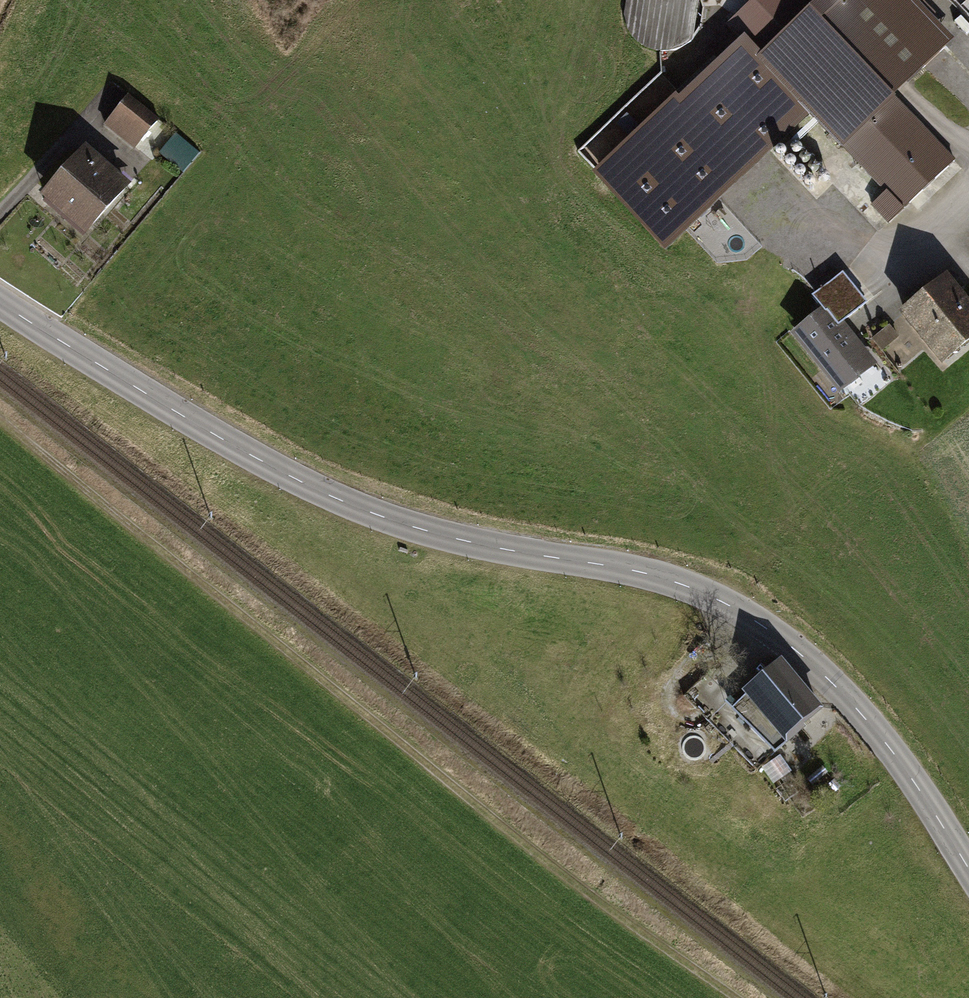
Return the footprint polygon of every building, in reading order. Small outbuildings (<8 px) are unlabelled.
[(809,9),(801,0),(752,0),(727,23),(747,46),(604,180),(665,245),(808,111),(840,146),(841,144),(886,191),(872,205),(888,222),(954,161),(893,96),(945,47),(901,0),(819,0),(809,9)] [(156,121),(128,98),(107,124),(135,147),(156,121)] [(167,144),(183,164),(196,153),(180,133),(167,144)] [(126,187),(86,151),(49,193),(85,224),(114,191),(119,195),(126,187)] [(866,303),(843,273),(818,293),(842,322),(866,303)] [(946,280),(905,313),(943,360),(968,338),(968,309),(946,280)] [(867,364),(827,313),(801,334),(841,385),(867,364)] [(873,339),(900,369),(922,350),(895,320),(873,339)] [(818,707),(781,662),(748,690),(749,691),(731,708),(774,752),(789,740),(785,735),(818,707)] [(796,780),(788,770),(780,776),(787,786),(796,780)]
